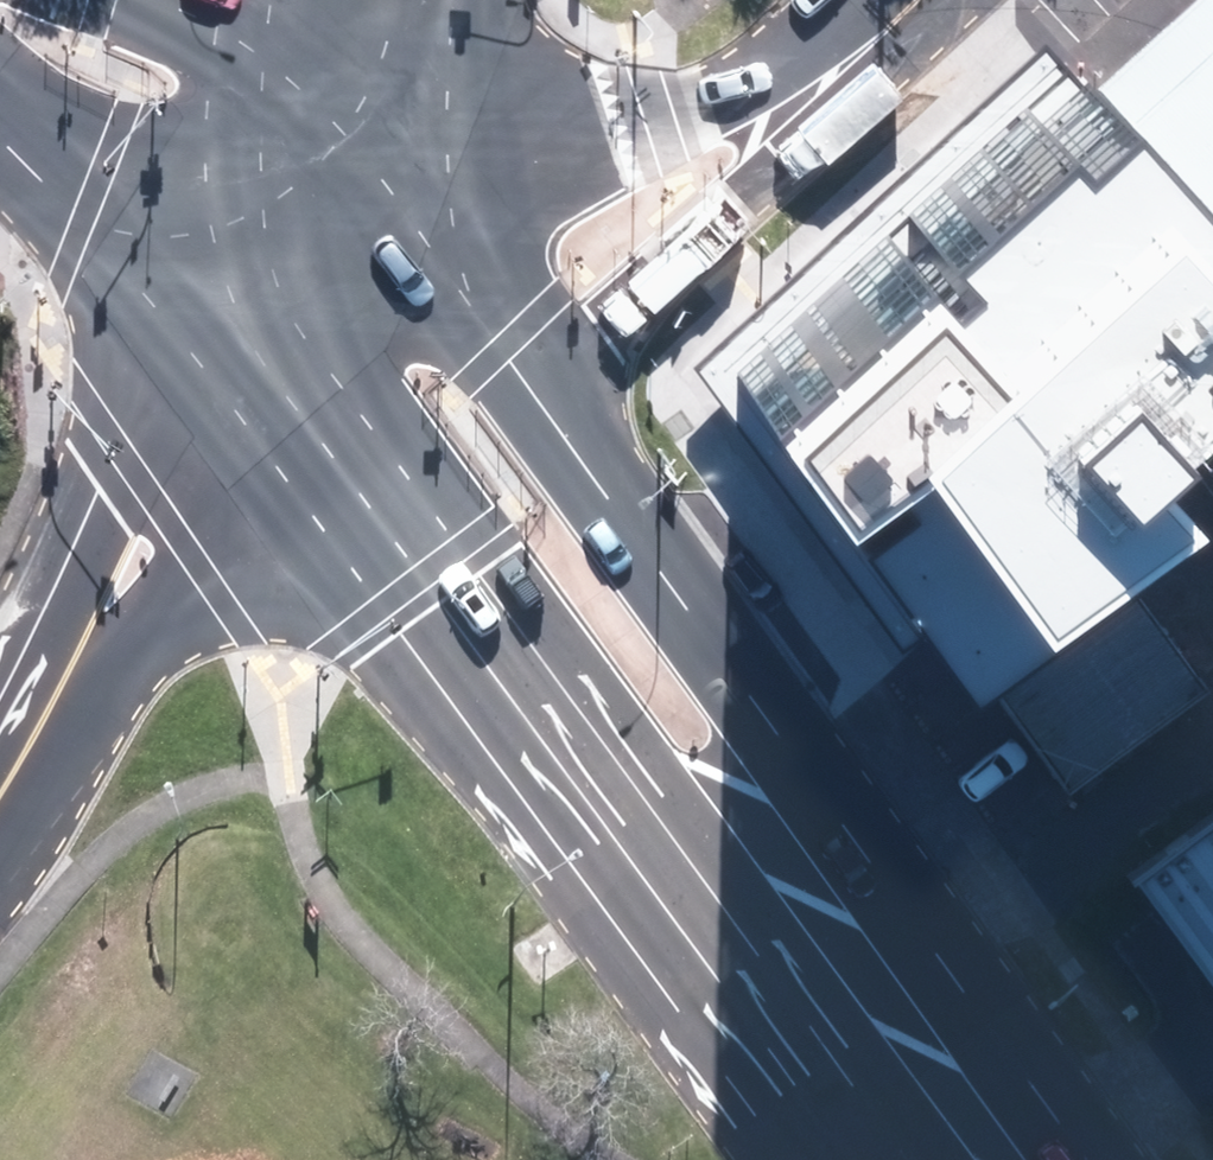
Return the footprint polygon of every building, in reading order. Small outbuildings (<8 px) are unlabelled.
[(1098,90),(1212,214),(1212,0),(1187,0),(1098,90)] [(1098,90),(1066,60),(1049,44),(1010,83),(718,351),(920,630),(976,705),(998,692),(1135,593),(1211,541),(1177,496),(1200,477),(1194,471),(1212,451),(1212,214),(1098,90)] [(1135,593),(998,692),(1070,795),(1208,694),(1135,593)] [(1126,877),(1147,905),(1194,968),(1212,994),(1212,811),(1126,877)]
